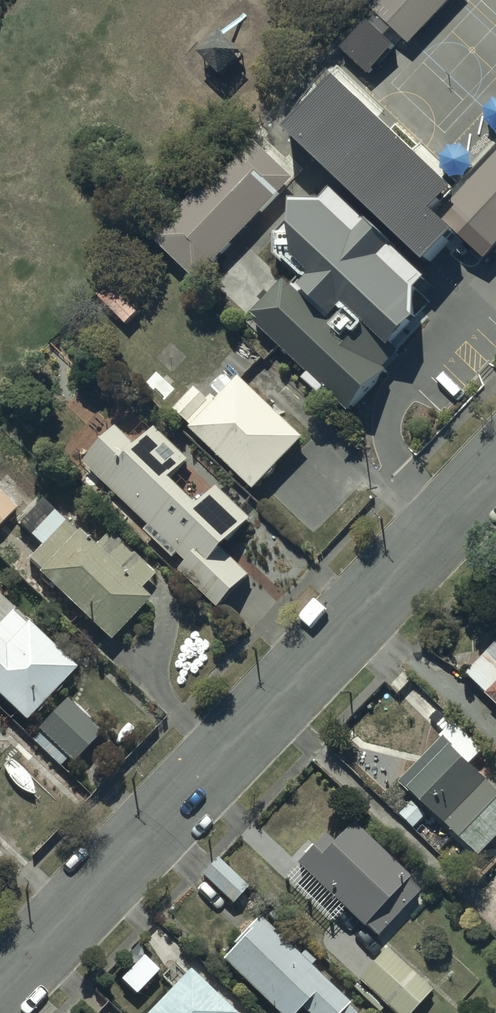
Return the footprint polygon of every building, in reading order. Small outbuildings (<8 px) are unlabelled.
[(383,9),(415,38),(450,0),(391,0),(383,9)] [(390,44),(365,19),(328,58),(353,84),(390,44)] [(215,78),(241,51),(225,36),(221,41),(214,34),(193,57),(215,78)] [(446,194),(328,79),(288,120),(406,235),(446,194)] [(288,181),(243,138),(147,238),(193,283),(288,181)] [(441,212),(487,253),(495,243),(495,152),(441,212)] [(292,268),(243,318),(343,415),(405,353),(339,289),(327,301),(292,268)] [(157,369),(142,384),(160,402),(175,388),(157,369)] [(192,386),(170,410),(187,426),(184,429),(249,490),(299,438),(235,377),(214,399),(208,393),(203,398),(192,386)] [(113,426),(79,462),(146,526),(141,530),(170,558),(174,553),(183,562),(175,570),(213,607),(247,574),(218,545),(247,520),(214,485),(191,507),(163,480),(184,461),(149,427),(131,445),(113,426)] [(14,508),(0,495),(0,523),(14,508)] [(40,499),(17,525),(41,546),(28,560),(39,570),(36,574),(108,641),(149,600),(139,589),(153,574),(109,529),(94,546),(40,499)] [(5,613),(0,619),(0,704),(19,722),(67,670),(5,613)] [(467,682),(495,709),(495,651),(467,682)] [(57,766),(63,759),(68,763),(97,735),(62,701),(32,731),(47,744),(40,751),(57,766)] [(453,752),(409,801),(478,863),(495,844),(495,791),(453,752)] [(331,851),(323,843),(292,875),(360,940),(409,889),(349,832),(331,851)] [(245,897),(213,868),(199,884),(230,912),(245,897)] [(259,926),(218,968),(264,1012),(346,1012),(348,1011),(259,926)] [(385,955),(355,989),(382,1012),(418,1012),(432,997),(385,955)] [(186,980),(154,1012),(221,1012),(186,980)]
